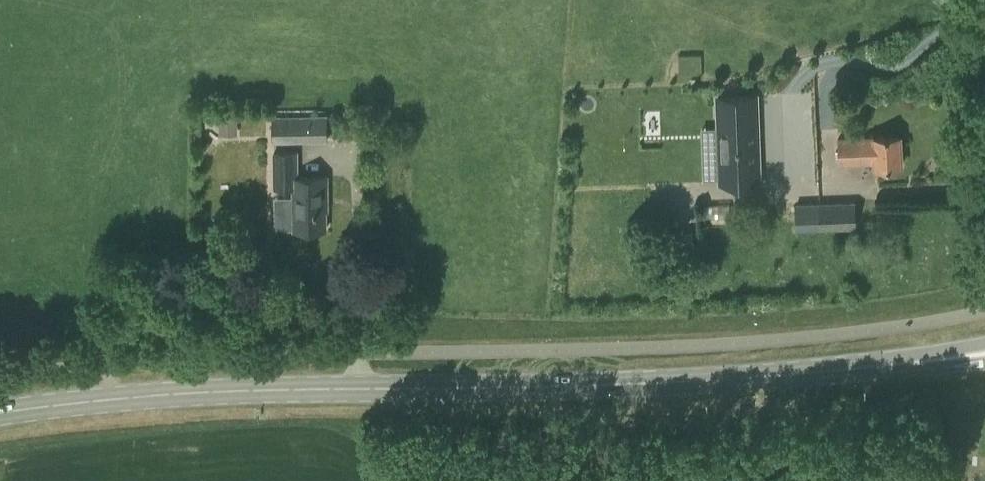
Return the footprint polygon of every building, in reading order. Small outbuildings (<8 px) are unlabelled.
[(757,127),(757,112),(757,111),(755,111),(754,97),(756,97),(756,95),(718,97),(719,129),(723,129),(725,178),(759,176),(758,153),(756,153),(756,141),(758,141),(757,127)] [(235,111),(219,111),(220,133),(235,132),(235,111)] [(329,113),(272,115),(273,141),(328,140),(329,113)] [(902,165),(900,135),(838,138),(839,163),(876,162),(876,166),(902,165)] [(273,150),(274,188),(294,188),(294,228),(326,228),(326,198),(328,198),(328,176),(299,176),(299,150),(273,150)] [(856,202),(820,202),(821,228),(856,226),(856,202)] [(663,250),(666,269),(698,264),(696,246),(663,250)]
